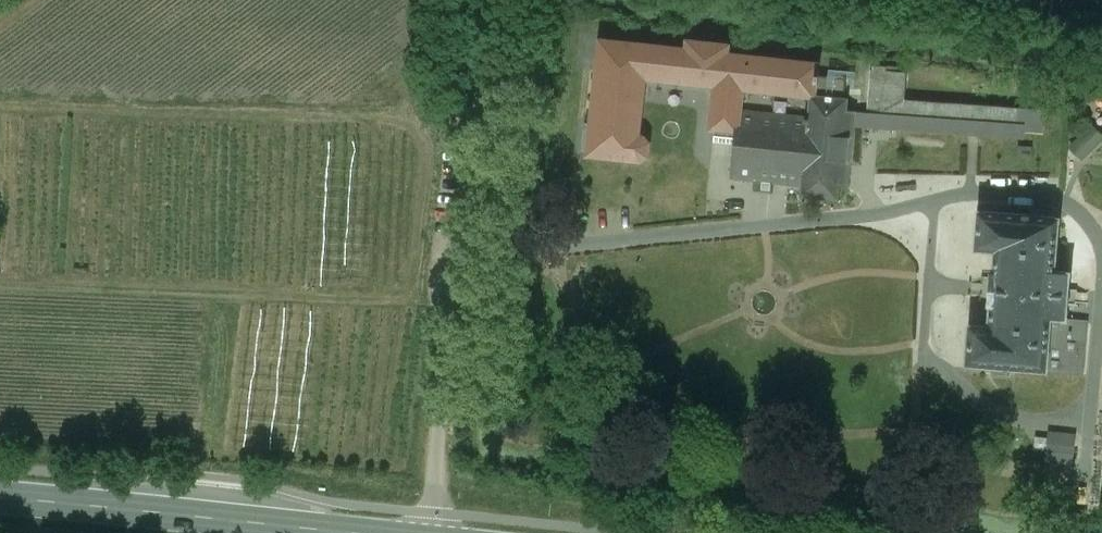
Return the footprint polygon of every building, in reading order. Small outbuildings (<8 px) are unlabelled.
[(907,74),(886,72),(886,67),(876,67),(876,71),(873,71),(870,113),(856,112),(855,125),(1023,137),(1023,130),(1043,132),(1045,111),(905,100),(907,74)] [(847,79),(819,76),(817,96),(845,99),(847,79)] [(817,96),(812,96),(803,184),(802,195),(838,199),(839,186),(848,187),(855,125),(856,112),(847,112),(848,99),(845,99),(817,96)] [(810,119),(739,110),(737,130),(736,142),(732,177),(756,179),(755,190),(771,192),(772,181),(803,184),(810,119)] [(1075,145),(1090,158),(1101,144),(1101,128),(1096,122),(1075,145)] [(737,130),(716,128),(715,140),(736,142),(737,130)] [(1061,218),(978,211),(975,252),(994,253),(988,327),(969,325),(966,366),(1048,373),(1048,372),(1083,375),(1087,321),(1068,319),(1071,273),(1056,271),(1061,218)] [(1075,436),(1049,432),(1047,456),(1073,459),(1075,436)]
